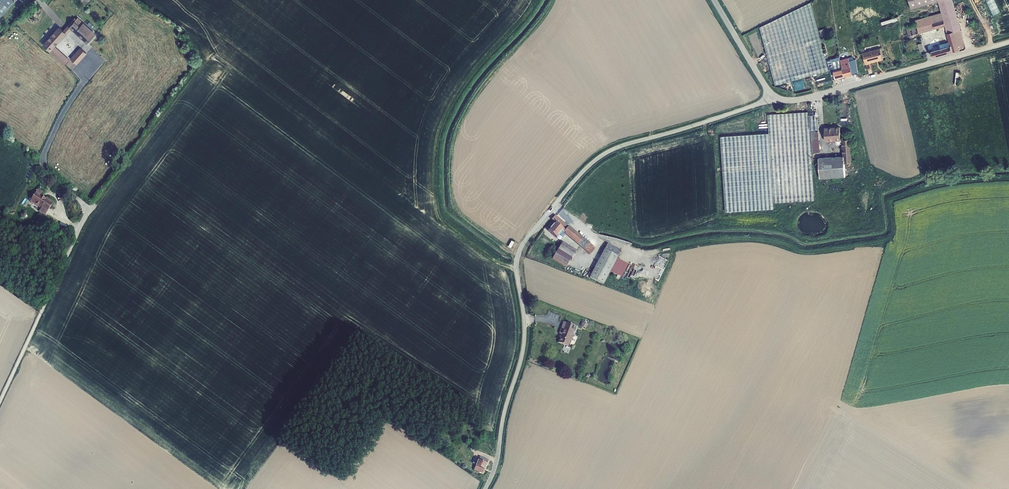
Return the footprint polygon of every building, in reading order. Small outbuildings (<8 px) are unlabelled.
[(14,0),(0,0),(0,19),(16,2),(14,0)] [(933,58),(960,50),(959,45),(965,43),(953,0),(909,0),(912,8),(938,1),(941,14),(914,21),(916,27),(918,34),(945,26),(949,42),(950,45),(940,48),(931,50),(933,58)] [(993,16),(1000,12),(994,0),(985,0),(993,16)] [(775,85),(828,70),(810,3),(758,29),(775,85)] [(65,31),(60,27),(44,46),(66,66),(70,61),(55,46),(66,33),(67,34),(72,29),(88,43),(96,34),(79,19),(73,25),(71,24),(65,31)] [(908,37),(918,34),(916,27),(906,29),(908,37)] [(82,48),(71,59),(77,65),(87,53),(82,48)] [(866,64),(883,59),(880,48),(863,52),(866,64)] [(842,68),(841,61),(840,57),(837,58),(827,60),(832,80),(836,79),(834,70),(842,68)] [(856,59),(849,61),(853,75),(858,73),(856,59)] [(842,68),(834,70),(836,79),(853,75),(849,61),(849,60),(845,61),(846,67),(842,68)] [(771,114),(768,114),(769,133),(721,137),(726,212),(774,209),(773,203),(791,201),(815,200),(809,112),(771,114)] [(814,114),(810,115),(811,130),(819,129),(818,118),(814,119),(814,114)] [(841,140),(840,126),(825,127),(826,142),(835,141),(841,141),(841,140)] [(819,129),(811,130),(812,152),(821,152),(819,129)] [(852,163),(850,139),(841,140),(842,144),(843,156),(819,158),(820,178),(846,176),(845,163),(852,163)] [(43,193),(38,189),(30,201),(41,208),(39,211),(45,215),(53,203),(46,198),(46,199),(41,196),(43,193)] [(568,227),(555,215),(551,220),(555,223),(548,231),(556,238),(557,236),(558,236),(559,235),(562,231),(565,234),(584,250),(590,244),(590,243),(583,237),(583,238),(569,226),(568,227)] [(65,233),(68,225),(61,222),(57,229),(65,233)] [(562,242),(552,259),(566,268),(576,251),(562,242)] [(590,244),(584,250),(590,255),(595,248),(590,244)] [(608,244),(604,250),(618,257),(621,251),(608,244)] [(604,250),(589,279),(603,286),(610,273),(617,259),(618,257),(604,250)] [(628,265),(617,259),(610,273),(621,278),(628,265)] [(563,322),(559,334),(560,335),(561,335),(560,339),(558,343),(568,347),(569,345),(570,345),(574,335),(573,334),(574,331),(573,331),(574,326),(563,322)] [(480,457),(474,471),(483,474),(489,460),(480,457)]
